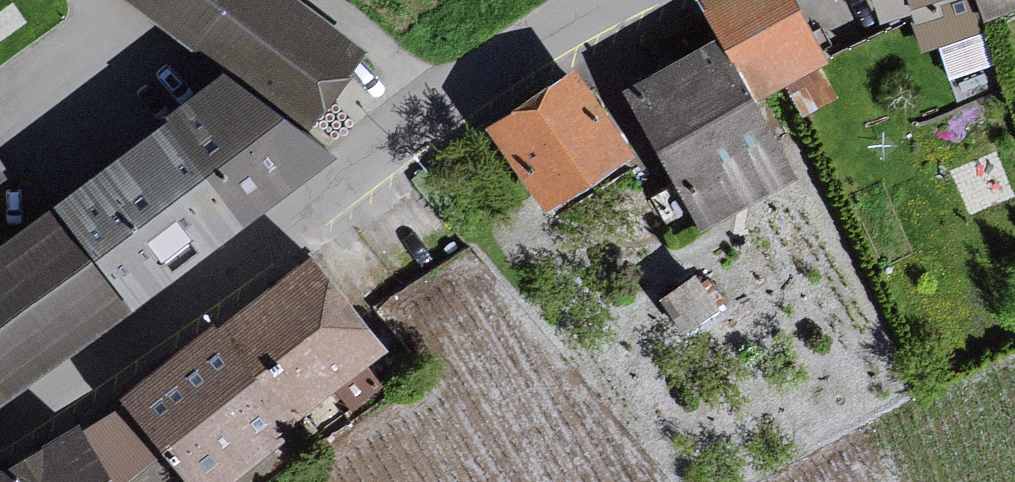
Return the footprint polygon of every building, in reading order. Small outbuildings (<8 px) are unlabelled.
[(293,140),(356,51),(280,0),(114,0),(293,140)] [(701,42),(752,107),(821,67),(781,0),(692,0),(687,3),(701,42)] [(866,34),(950,6),(948,0),(854,0),(866,34)] [(701,42),(620,87),(638,158),(691,234),(786,177),(752,107),(701,42)] [(557,71),(464,126),(527,218),(618,159),(557,71)] [(194,79),(0,237),(0,386),(310,157),(194,79)] [(369,349),(292,260),(193,334),(269,429),(369,349)] [(193,334),(55,424),(94,481),(218,481),(275,442),(269,429),(193,334)] [(55,424),(0,458),(0,481),(94,481),(55,424)]
